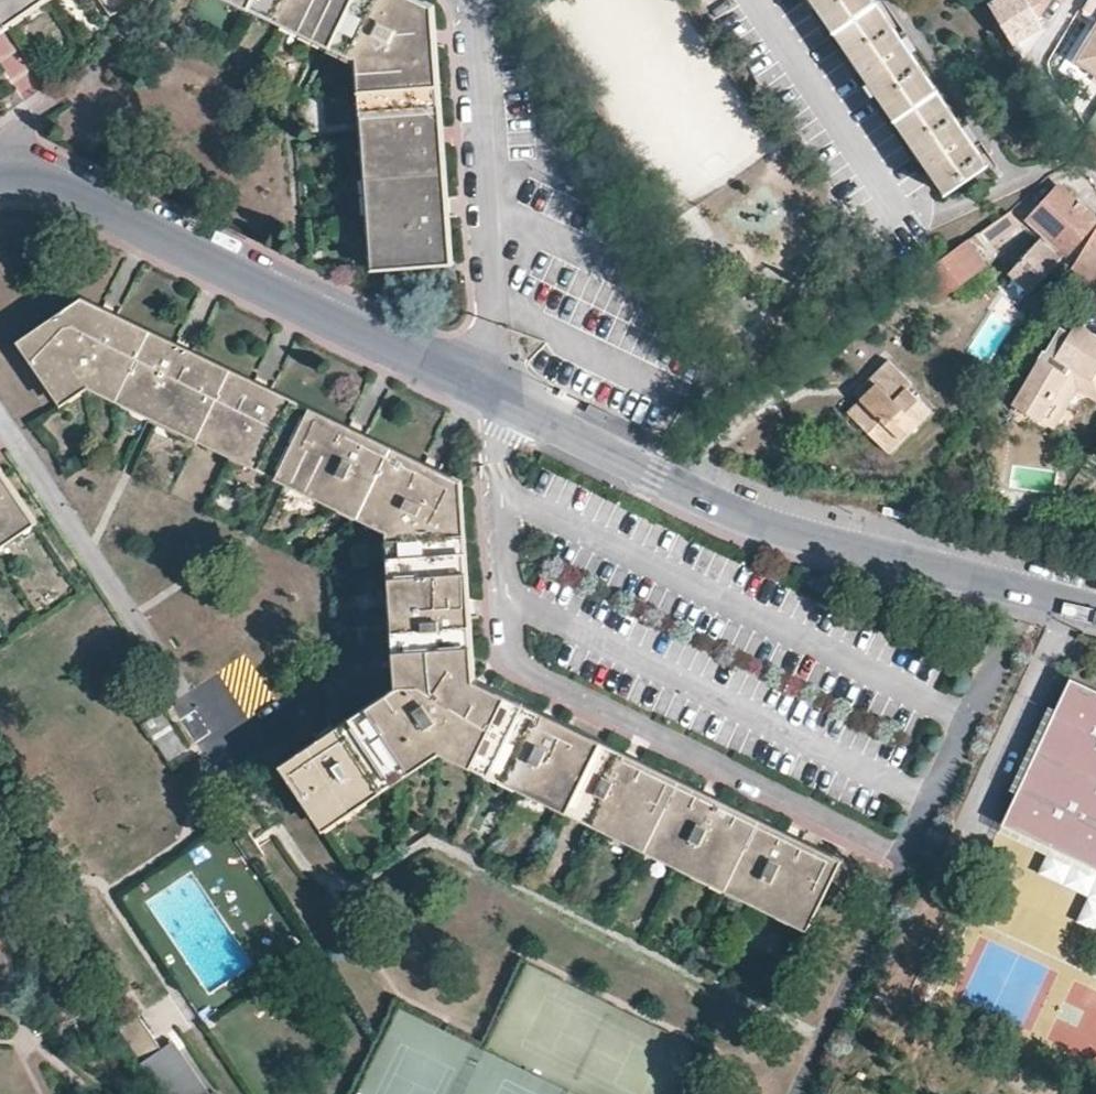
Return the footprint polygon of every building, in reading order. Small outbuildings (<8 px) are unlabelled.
[(29,0),(0,0),(0,20),(29,0)] [(353,46),(371,259),(451,252),(447,202),(442,131),(434,34),(432,0),(255,0),(353,46)] [(877,0),(813,0),(821,11),(947,194),(990,164),(877,0)] [(989,7),(1010,43),(1041,23),(1056,0),(1001,0),(989,7)] [(1082,9),(1095,18),(1095,0),(1088,0),(1082,9)] [(1045,29),(1041,23),(1010,43),(1011,44),(1022,59),(1030,49),(1045,29)] [(1076,60),(1095,72),(1095,26),(1076,60)] [(1088,127),(1095,132),(1095,114),(1088,127)] [(1094,220),(1058,186),(1028,218),(1066,252),(1094,220)] [(1024,223),(1014,210),(991,226),(998,236),(1001,240),(1024,223)] [(991,226),(989,224),(963,244),(948,254),(917,279),(933,299),(981,264),(979,260),(993,249),(991,244),(998,236),(991,226)] [(1065,277),(1084,288),(1095,268),(1095,225),(1065,277)] [(1036,234),(1007,266),(1030,287),(1059,255),(1036,234)] [(468,608),(456,475),(433,464),(359,426),(271,381),(255,373),(186,340),(114,305),(82,290),(18,333),(59,397),(90,379),(116,392),(151,410),(154,411),(159,413),(198,433),(227,447),(277,472),(281,474),(285,476),(336,501),(354,510),(385,525),(387,555),(391,605),(394,643),(396,678),(386,685),(384,687),(379,690),(351,709),(300,743),(280,757),(323,819),(387,778),(416,758),(441,742),(490,767),(520,782),(567,805),(598,821),(644,844),(678,860),(724,883),(743,893),(801,922),(836,852),(806,837),(712,792),(636,754),(550,710),(473,673),(468,608)] [(1086,389),(1095,395),(1095,332),(1077,321),(1071,330),(1062,325),(1014,403),(1052,426),(1067,401),(1054,393),(1071,364),(1093,377),(1086,389)] [(871,384),(856,398),(845,410),(886,451),(927,408),(905,385),(908,380),(884,357),(865,377),(871,384)] [(1078,384),(1086,389),(1093,377),(1071,364),(1054,393),(1067,401),(1078,384)] [(850,391),(856,398),(871,384),(865,377),(850,391)] [(38,514),(25,492),(0,457),(0,539),(38,514)] [(1070,662),(998,806),(1095,854),(1095,675),(1070,662)] [(186,743),(163,709),(146,720),(169,754),(186,743)] [(265,850),(249,827),(240,833),(235,836),(251,860),(255,857),(265,850)] [(173,1036),(160,1043),(136,1009),(117,1022),(163,1093),(203,1093),(209,1090),(173,1036)]
